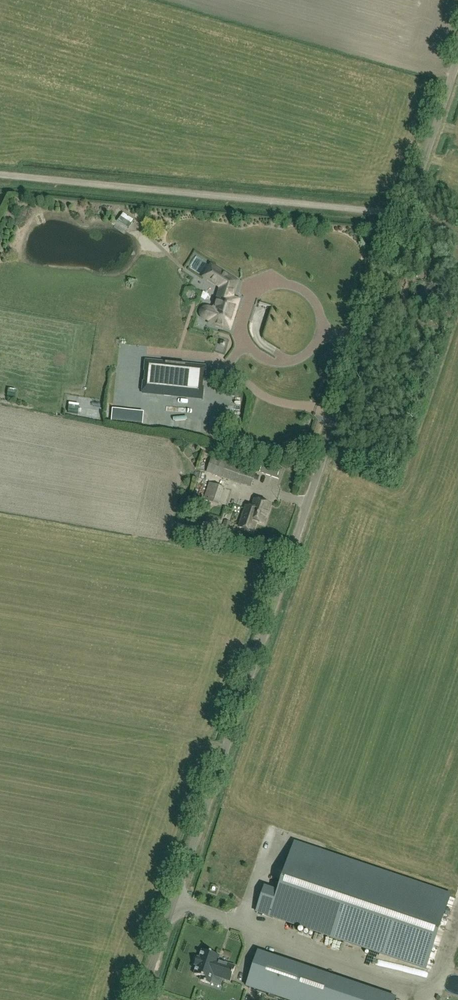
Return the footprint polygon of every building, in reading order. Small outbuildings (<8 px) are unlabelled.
[(232,324),(232,322),(239,301),(236,300),(232,299),(237,282),(211,266),(204,277),(221,288),(214,310),(209,308),(207,308),(204,308),(203,309),(201,311),(201,313),(201,315),(202,317),(203,319),(205,320),(210,322),(210,324),(227,329),(230,330),(232,324)] [(202,399),(206,367),(146,361),(143,394),(202,399)] [(214,419),(217,409),(204,406),(202,416),(214,419)] [(226,428),(229,420),(218,417),(216,426),(226,428)] [(206,473),(221,478),(251,488),(255,473),(211,458),(206,473)] [(271,476),(274,467),(263,463),(260,473),(271,476)] [(213,504),(219,487),(209,483),(204,501),(213,504)] [(256,522),(264,524),(270,505),(255,500),(253,507),(250,508),(246,507),(239,528),(252,532),(256,522)] [(237,501),(235,508),(243,511),(246,504),(237,501)] [(227,521),(224,528),(232,531),(234,523),(227,521)] [(278,895),(265,890),(257,913),(426,970),(450,899),(295,846),(278,895)] [(210,984),(213,975),(231,981),(235,967),(217,961),(219,956),(203,951),(200,959),(197,958),(195,965),(198,966),(195,975),(202,977),(201,981),(210,984)] [(285,999),(323,999),(331,976),(259,952),(247,987),(269,995),(268,997),(274,999),(275,997),(285,999)] [(323,999),(395,999),(396,998),(331,976),(323,999)]
